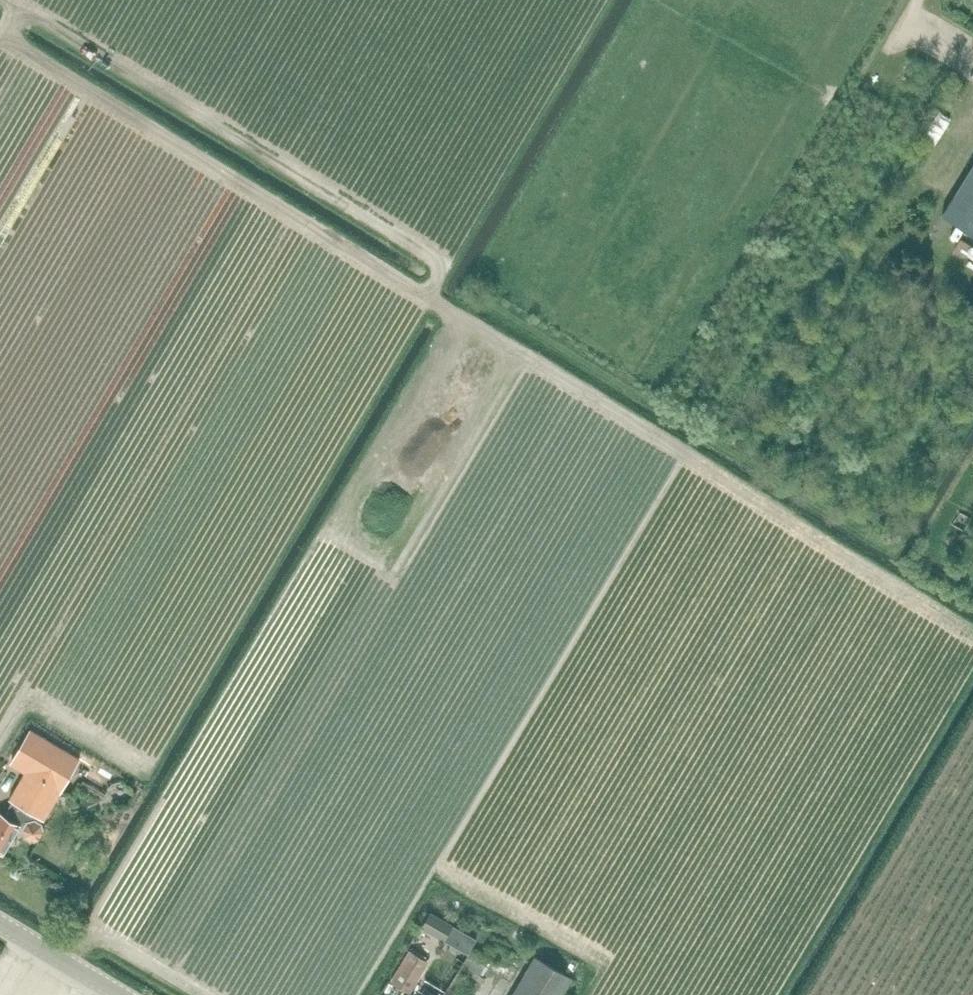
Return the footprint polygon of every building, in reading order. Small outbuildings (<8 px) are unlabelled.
[(942,215),(972,234),(972,164),(942,215)] [(972,278),(972,260),(964,255),(956,268),(972,278)] [(72,774),(80,760),(31,730),(11,764),(25,773),(9,800),(12,801),(3,816),(0,814),(0,852),(2,854),(19,826),(23,829),(24,837),(31,841),(39,839),(43,832),(41,825),(39,824),(42,820),(43,821),(72,774)] [(430,908),(421,922),(445,936),(453,923),(430,908)] [(473,948),(463,967),(479,976),(490,957),(473,948)] [(430,962),(409,949),(391,978),(411,992),(430,962)] [(535,955),(511,994),(563,994),(573,978),(535,955)]
